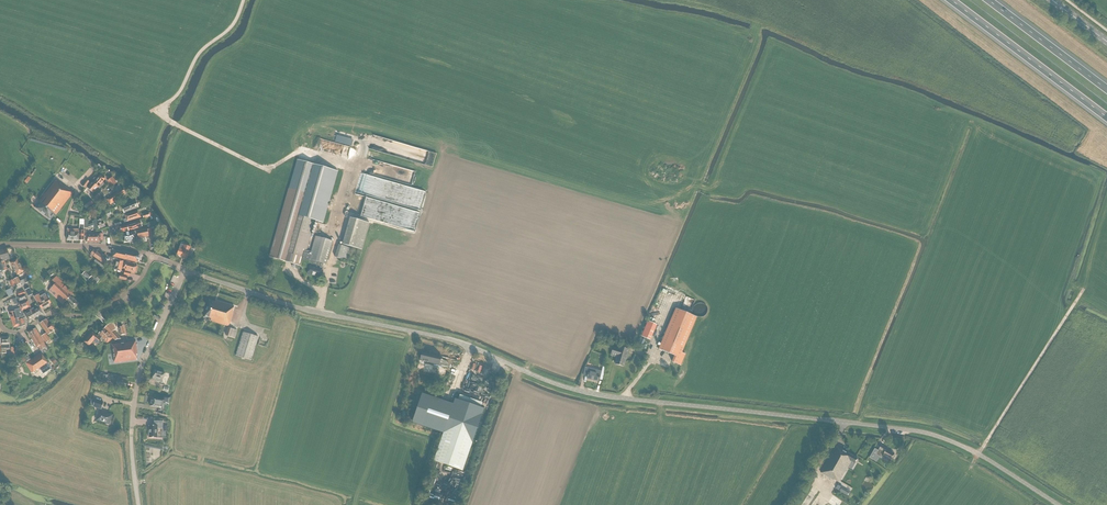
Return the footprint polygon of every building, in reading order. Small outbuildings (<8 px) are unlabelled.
[(297,265),(295,269),(299,270),(300,266),(301,262),(308,264),(309,263),(311,263),(310,266),(308,274),(320,278),(322,269),(319,269),(321,263),(326,264),(333,241),(316,237),(311,253),(306,251),(315,221),(323,223),(337,172),(298,161),(270,257),(297,265)] [(365,173),(360,193),(384,198),(385,195),(388,195),(391,184),(386,183),(388,178),(365,173)] [(94,183),(93,183),(98,188),(100,189),(104,183),(103,182),(105,179),(100,175),(97,178),(95,177),(93,180),(95,181),(94,183)] [(112,177),(107,181),(112,187),(117,183),(112,177)] [(91,184),(89,183),(90,182),(87,180),(82,186),(85,188),(86,186),(88,187),(87,188),(93,193),(98,188),(93,183),(94,183),(93,182),(91,184)] [(60,184),(56,181),(35,208),(51,220),(55,214),(56,215),(73,193),(61,183),(60,184)] [(115,202),(118,205),(121,204),(118,199),(126,193),(119,184),(114,188),(116,192),(107,199),(111,205),(115,202)] [(121,207),(124,214),(139,208),(136,201),(121,207)] [(124,222),(141,217),(138,211),(125,215),(126,219),(123,220),(124,222)] [(343,244),(362,250),(369,223),(350,218),(343,244)] [(88,228),(94,225),(96,230),(105,226),(103,221),(97,223),(96,220),(92,221),(93,223),(88,225),(88,219),(84,219),(84,225),(84,228),(88,228)] [(134,229),(136,229),(137,231),(140,230),(139,228),(142,227),(140,222),(140,220),(129,223),(115,227),(116,229),(119,228),(119,227),(120,227),(122,232),(129,231),(129,230),(134,229)] [(67,240),(79,241),(79,240),(84,241),(84,228),(84,225),(79,225),(79,231),(67,230),(67,240)] [(122,234),(124,243),(136,240),(135,235),(138,235),(139,239),(149,237),(147,229),(140,230),(137,231),(122,234)] [(86,242),(100,242),(100,240),(103,240),(103,234),(86,234),(86,242)] [(184,245),(181,244),(179,248),(177,255),(187,258),(189,252),(191,247),(184,245)] [(347,261),(348,260),(351,249),(339,245),(335,257),(347,261)] [(0,250),(0,262),(10,259),(7,248),(0,250)] [(94,262),(98,265),(101,262),(104,258),(97,252),(94,250),(91,254),(94,257),(97,259),(94,262)] [(124,259),(138,263),(140,255),(123,251),(123,252),(114,250),(113,257),(118,258),(124,259)] [(121,272),(124,261),(124,259),(118,258),(117,259),(114,270),(121,272)] [(18,275),(24,271),(17,259),(11,263),(18,275)] [(110,268),(113,265),(108,262),(108,261),(104,259),(101,262),(105,265),(110,268)] [(131,273),(135,274),(135,272),(136,272),(137,266),(135,266),(136,264),(126,261),(126,263),(125,263),(123,268),(125,269),(124,274),(130,276),(131,273)] [(98,281),(87,270),(82,275),(94,286),(98,281)] [(55,284),(49,291),(63,305),(66,302),(74,309),(79,304),(71,296),(73,294),(62,284),(63,283),(56,276),(52,281),(55,284)] [(24,290),(17,292),(19,297),(18,297),(20,302),(27,299),(25,294),(24,290)] [(51,303),(46,293),(41,296),(40,294),(35,296),(42,309),(51,303)] [(232,312),(234,307),(217,301),(216,302),(209,300),(204,318),(211,320),(210,321),(229,327),(233,312),(232,312)] [(19,304),(21,309),(16,310),(9,312),(12,320),(19,317),(24,316),(22,311),(31,307),(28,301),(19,304)] [(39,307),(38,305),(31,309),(36,318),(43,314),(39,307)] [(28,311),(24,313),(25,315),(29,322),(36,318),(31,309),(30,308),(27,310),(28,311)] [(675,356),(672,362),(680,365),(685,354),(682,352),(696,317),(676,308),(659,349),(675,356)] [(20,320),(19,317),(12,320),(14,327),(19,326),(19,328),(25,325),(25,323),(28,322),(26,318),(20,320)] [(40,323),(48,335),(53,331),(52,330),(54,328),(51,324),(50,324),(46,319),(40,323)] [(642,337),(650,340),(657,325),(648,321),(642,337)] [(107,343),(113,338),(114,340),(121,339),(114,331),(116,329),(112,323),(109,325),(99,334),(98,336),(101,339),(102,337),(107,343)] [(124,324),(122,325),(122,326),(118,327),(120,335),(125,334),(126,334),(124,327),(125,327),(124,324)] [(39,334),(36,328),(28,332),(32,339),(39,334)] [(226,336),(231,337),(235,338),(237,331),(233,329),(228,328),(226,336)] [(93,332),(84,342),(87,345),(89,346),(93,342),(97,345),(101,340),(100,339),(101,339),(98,336),(97,336),(93,332)] [(259,337),(243,332),(235,356),(252,361),(259,337)] [(51,341),(46,333),(42,336),(46,344),(51,341)] [(32,339),(37,348),(39,347),(40,350),(45,347),(43,344),(45,344),(39,334),(32,339)] [(1,337),(1,344),(2,354),(7,353),(7,350),(10,349),(9,337),(1,337)] [(112,344),(114,363),(137,360),(136,355),(137,354),(136,341),(112,344)] [(615,364),(623,366),(625,360),(626,360),(629,350),(620,348),(620,349),(613,347),(611,355),(616,357),(616,359),(617,359),(615,364)] [(442,357),(423,350),(420,359),(439,365),(447,368),(448,364),(441,359),(442,357)] [(21,356),(24,360),(22,361),(24,364),(25,363),(31,359),(27,353),(21,356)] [(32,373),(40,368),(43,374),(47,371),(51,368),(41,353),(31,360),(26,363),(32,373)] [(587,378),(598,381),(600,371),(585,367),(583,375),(587,376),(587,378)] [(165,374),(155,370),(152,380),(162,383),(165,374)] [(118,377),(117,380),(116,386),(126,388),(127,381),(127,378),(118,377)] [(442,395),(446,383),(442,381),(439,390),(433,388),(432,391),(439,393),(438,394),(442,395)] [(434,461),(462,471),(484,409),(455,399),(453,404),(422,393),(412,422),(443,433),(434,461)] [(152,398),(150,406),(160,408),(162,400),(152,398)] [(101,409),(104,402),(95,400),(93,407),(101,409)] [(97,420),(109,425),(112,415),(99,411),(97,420)] [(163,429),(163,422),(154,421),(154,426),(149,426),(149,438),(157,438),(158,428),(163,429)] [(821,473),(834,481),(834,480),(839,482),(840,482),(843,484),(835,496),(845,503),(856,486),(846,479),(844,481),(841,479),(851,462),(855,464),(858,459),(836,446),(821,473)] [(895,455),(892,453),(893,453),(881,446),(876,454),(882,458),(883,455),(892,460),(895,455)]
